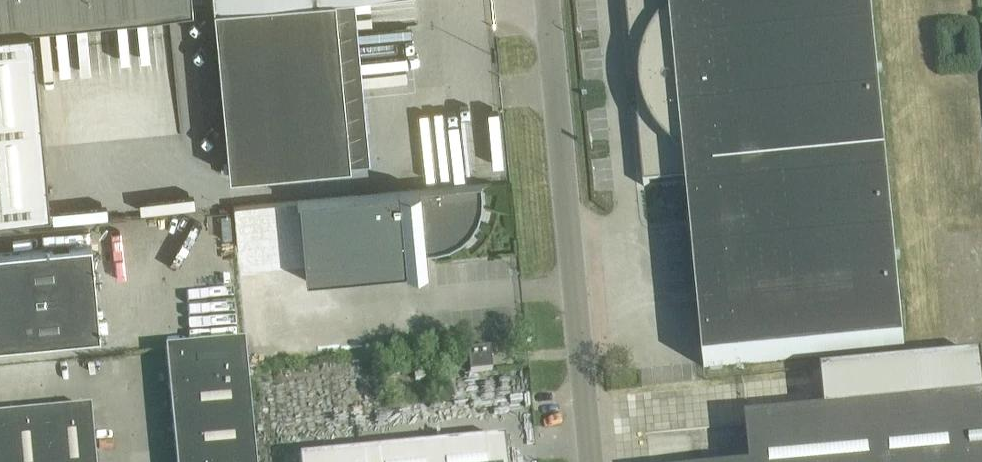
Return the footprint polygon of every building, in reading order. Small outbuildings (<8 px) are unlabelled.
[(191,0),(0,0),(0,24),(30,22),(192,6),(191,0)] [(229,174),(350,162),(337,31),(318,33),(315,0),(213,0),(229,174)] [(913,346),(873,0),(626,0),(644,185),(687,181),(704,366),(913,346)] [(48,208),(30,22),(0,24),(0,213),(48,208)] [(299,200),(304,261),(306,281),(406,272),(406,274),(407,274),(407,271),(426,270),(426,272),(427,272),(425,250),(435,249),(435,251),(436,251),(436,250),(448,247),(460,241),(470,231),(477,220),(480,208),(481,195),(482,195),(481,183),(461,184),(299,200)] [(100,336),(91,244),(0,253),(0,345),(100,336)] [(172,429),(252,422),(245,343),(165,350),(172,429)] [(492,369),(490,346),(468,349),(470,371),(492,369)] [(414,365),(415,378),(425,377),(424,364),(414,365)] [(766,420),(747,422),(750,461),(981,461),(981,400),(766,420)] [(90,409),(45,413),(49,461),(95,461),(90,409)] [(0,418),(0,428),(3,461),(49,461),(45,413),(0,418)] [(172,429),(176,461),(252,461),(256,461),(252,422),(172,429)] [(504,440),(299,460),(300,461),(506,461),(504,440)]
